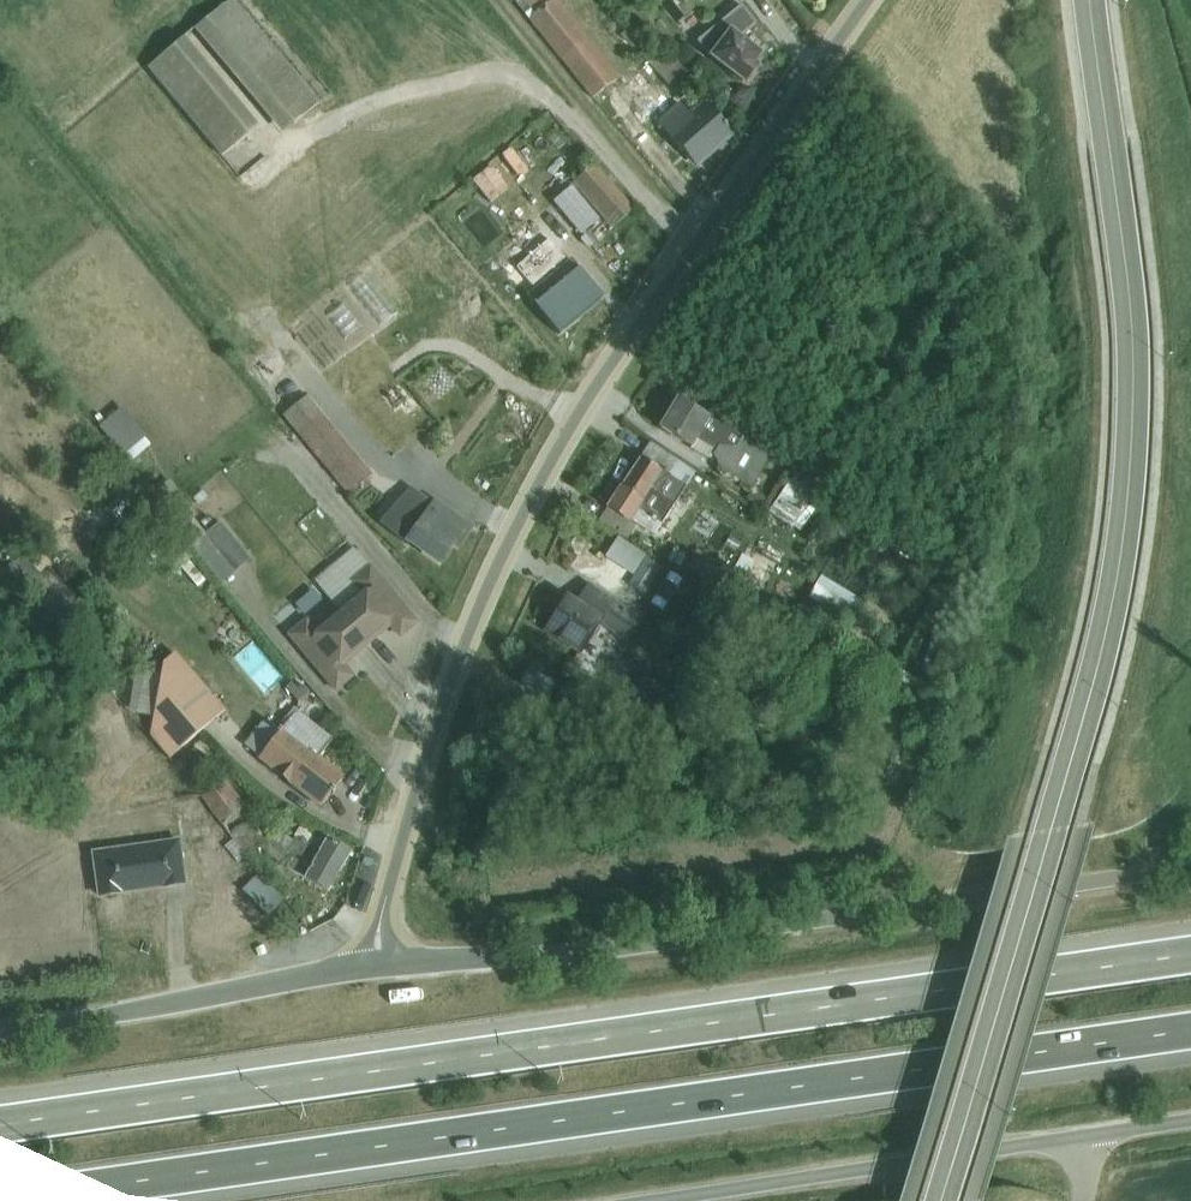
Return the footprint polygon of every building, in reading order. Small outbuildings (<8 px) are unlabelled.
[(194,29),(282,135),(319,102),(234,0),(230,0),(194,29)] [(305,0),(284,0),(291,10),(305,0)] [(595,97),(621,77),(559,0),(553,0),(513,0),(595,97)] [(741,7),(697,42),(708,57),(742,83),(743,81),(748,80),(748,81),(755,72),(754,72),(754,67),(763,55),(738,37),(756,24),(741,7)] [(184,37),(147,69),(221,157),(258,126),(184,37)] [(659,50),(643,65),(656,80),(660,77),(680,99),(693,89),(659,50)] [(680,103),(659,121),(697,165),(733,134),(704,101),(689,113),(680,103)] [(588,157),(568,174),(614,228),(634,210),(588,157)] [(542,230),(497,267),(510,283),(506,286),(512,294),(517,291),(522,297),(525,294),(566,258),(542,230)] [(566,258),(525,294),(559,335),(604,299),(568,256),(566,258)] [(308,395),(283,416),(347,496),(373,475),(308,395)] [(677,399),(661,428),(692,446),(690,449),(708,459),(714,456),(720,469),(752,488),(772,454),(677,399)] [(649,441),(639,456),(641,457),(684,486),(685,487),(695,472),(649,441)] [(641,457),(607,507),(629,521),(638,507),(654,517),(667,500),(673,504),(684,486),(641,457)] [(791,476),(767,511),(792,528),(793,526),(799,530),(822,497),(791,476)] [(411,487),(381,522),(439,563),(442,559),(453,543),(457,546),(459,543),(470,528),(411,487)] [(652,518),(637,538),(650,548),(656,551),(682,517),(666,504),(654,520),(652,518)] [(606,506),(598,519),(626,538),(627,535),(634,525),(629,521),(607,507),(606,506)] [(220,521),(191,545),(222,582),(250,558),(220,521)] [(618,537),(605,557),(632,575),(645,555),(618,537)] [(182,548),(174,554),(188,574),(196,568),(182,548)] [(354,549),(315,581),(339,610),(359,592),(351,583),(368,567),(354,549)] [(697,550),(687,569),(707,579),(716,561),(697,550)] [(23,554),(6,567),(28,593),(44,580),(23,554)] [(940,555),(933,568),(953,578),(960,565),(940,555)] [(648,558),(637,573),(651,582),(661,566),(648,558)] [(359,592),(339,610),(366,645),(381,633),(378,630),(388,622),(400,636),(416,623),(371,565),(368,567),(351,583),(359,592)] [(907,576),(901,587),(921,599),(927,588),(907,576)] [(566,598),(545,629),(582,653),(600,625),(624,641),(638,619),(588,586),(576,605),(566,598)] [(694,600),(680,621),(703,636),(718,614),(694,600)] [(799,604),(787,626),(854,665),(860,658),(853,653),(860,639),(828,619),(821,630),(811,624),(817,614),(799,604)] [(308,619),(288,635),(336,690),(352,676),(340,662),(350,654),(352,657),(366,645),(339,610),(317,629),(308,619)] [(162,662),(148,734),(165,753),(169,758),(198,732),(225,709),(174,651),(162,662)] [(528,669),(520,683),(546,698),(554,685),(528,669)] [(264,718),(243,744),(321,806),(328,796),(330,794),(332,795),(335,792),(332,790),(343,778),(319,756),(332,739),(296,710),(279,730),(264,718)] [(224,778),(200,796),(222,824),(246,806),(224,778)] [(249,822),(232,835),(247,857),(261,847),(273,857),(277,860),(280,862),(283,858),(264,843),(257,833),(249,822)] [(264,822),(257,826),(257,833),(264,843),(283,858),(280,862),(288,868),(303,843),(294,837),(292,840),(276,830),(272,836),(264,822)] [(303,843),(288,868),(327,892),(350,853),(301,825),(294,837),(303,843)] [(179,838),(93,851),(99,896),(122,892),(121,890),(162,884),(162,886),(185,883),(179,838)] [(258,873),(242,889),(265,912),(280,896),(258,873)]
